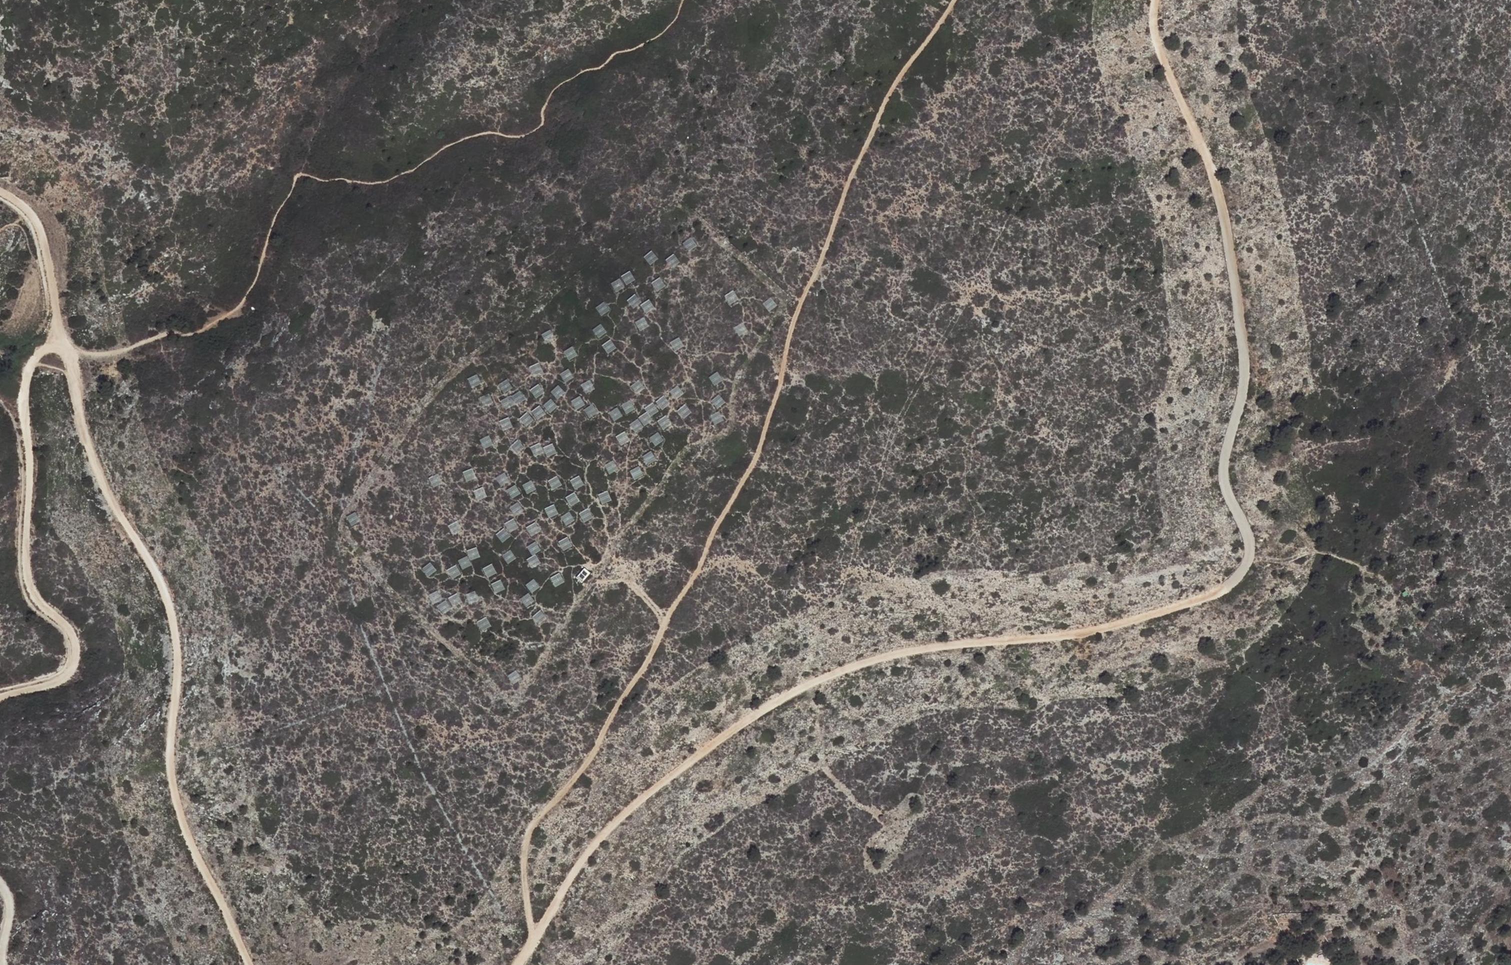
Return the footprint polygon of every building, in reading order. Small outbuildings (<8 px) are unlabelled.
[(620,275),(625,284),(635,279),(630,270),(620,275)] [(619,277),(610,282),(616,291),(625,285),(619,277)]
